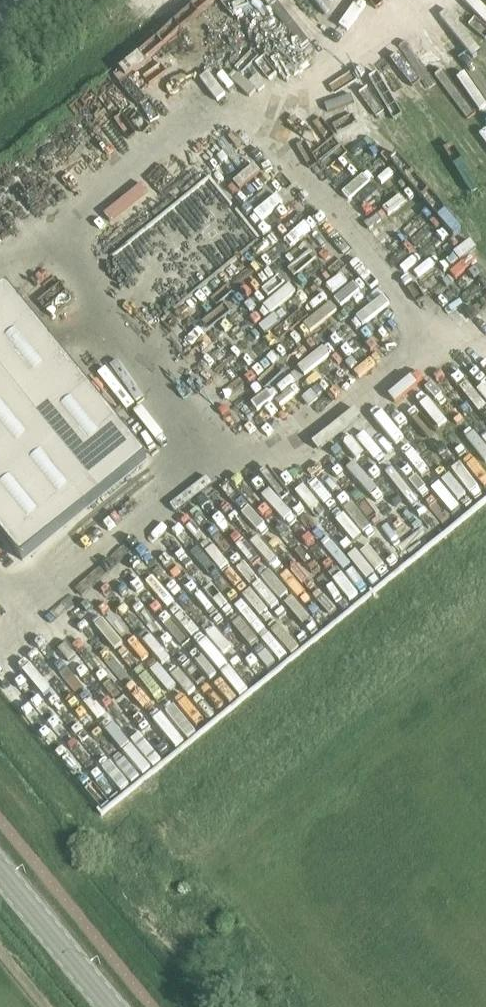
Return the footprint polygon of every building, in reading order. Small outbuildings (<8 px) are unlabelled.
[(31,197),(54,180),(47,170),(24,187),(31,197)] [(448,307),(485,273),(485,271),(460,243),(421,278),(448,307)] [(231,304),(195,335),(203,345),(239,314),(231,304)] [(289,369),(325,341),(319,332),(283,360),(289,369)] [(0,374),(0,536),(20,561),(100,496),(0,374)] [(368,380),(331,404),(336,412),(374,388),(368,380)] [(315,392),(285,403),(289,413),(319,402),(315,392)] [(313,405),(292,419),(299,428),(319,414),(313,405)] [(223,481),(214,489),(238,517),(248,509),(223,481)] [(221,537),(206,519),(212,513),(206,506),(189,520),(212,546),(221,537)] [(250,513),(241,521),(263,544),(271,536),(250,513)] [(293,519),(286,525),(302,543),(309,537),(293,519)] [(40,568),(62,552),(54,541),(32,557),(40,568)] [(163,563),(154,570),(178,596),(187,588),(163,563)] [(315,588),(301,573),(294,580),(282,567),(272,577),(297,604),(315,588)] [(152,574),(144,581),(171,610),(179,603),(152,574)] [(240,581),(254,598),(263,591),(248,574),(240,581)] [(217,579),(208,585),(228,610),(236,604),(217,579)] [(131,630),(140,623),(112,591),(103,598),(131,630)] [(317,635),(326,630),(308,599),(299,605),(317,635)] [(96,608),(72,614),(77,631),(101,625),(96,608)] [(184,609),(176,617),(201,641),(209,633),(184,609)] [(274,627),(267,632),(285,654),(292,648),(274,627)] [(99,635),(92,642),(111,664),(119,658),(99,635)] [(191,690),(198,682),(169,654),(162,662),(191,690)] [(227,709),(235,704),(220,684),(212,690),(227,709)]
